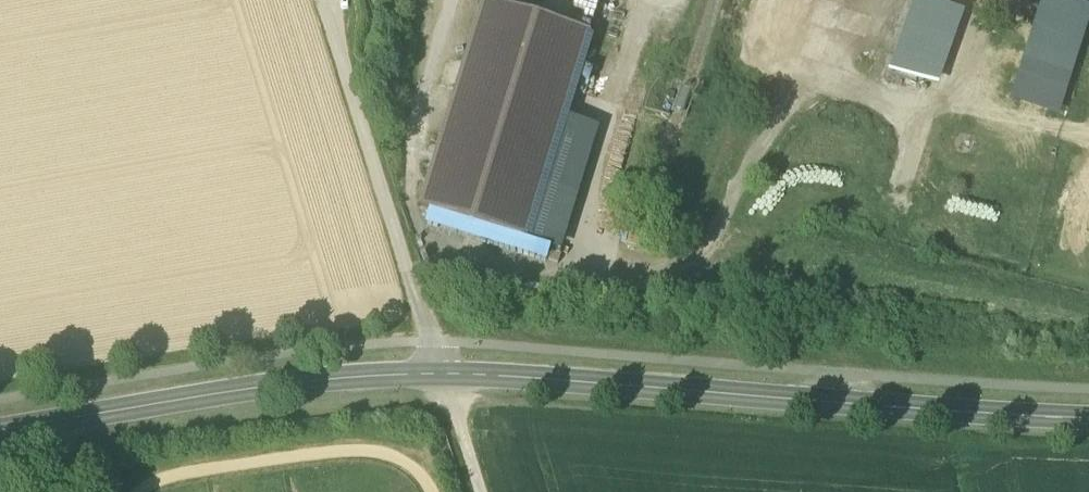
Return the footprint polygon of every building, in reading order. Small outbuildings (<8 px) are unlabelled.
[(530,17),(535,0),(487,0),(486,3),(530,17)] [(935,96),(965,12),(929,0),(914,0),(886,79),(935,96)] [(1057,122),(1088,24),(1088,8),(1063,0),(1042,0),(1008,106),(1057,122)] [(421,211),(525,243),(564,118),(590,35),(530,17),(486,3),(421,211)] [(564,118),(525,243),(560,254),(599,128),(564,118)]
